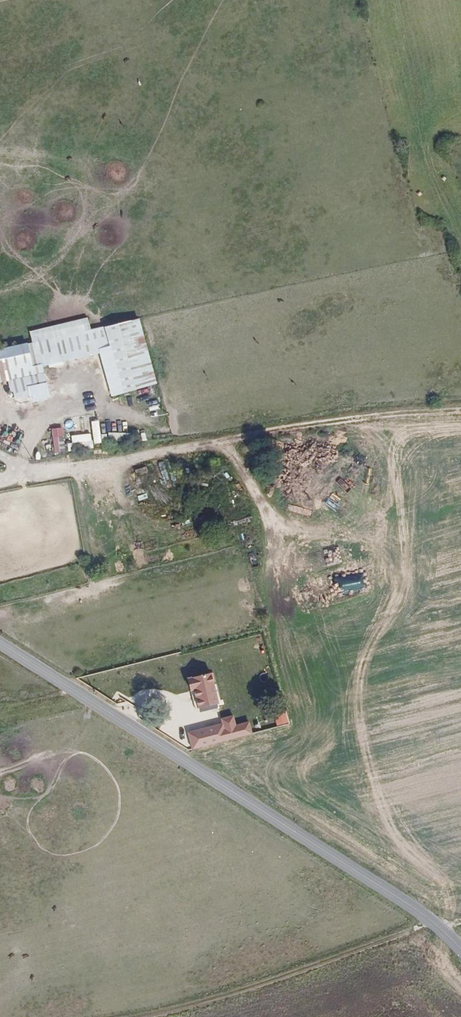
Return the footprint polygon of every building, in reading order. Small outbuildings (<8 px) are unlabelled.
[(141,383),(127,324),(104,329),(107,343),(109,349),(120,388),(141,383)] [(107,343),(104,329),(86,333),(88,346),(107,343)] [(88,346),(86,333),(79,334),(84,357),(102,354),(101,350),(109,349),(107,343),(88,346)] [(84,357),(79,334),(63,338),(69,361),(84,357)] [(69,361),(63,338),(57,340),(63,362),(69,361)] [(57,340),(40,343),(45,362),(53,360),(54,364),(63,362),(57,340)] [(40,343),(33,345),(38,363),(45,362),(40,343)] [(3,351),(9,378),(13,399),(21,398),(20,391),(11,355),(16,359),(18,354),(22,356),(20,358),(28,390),(30,401),(46,398),(38,363),(33,345),(3,351)] [(111,390),(120,388),(109,349),(101,350),(102,354),(111,390)] [(9,378),(3,351),(0,352),(0,380),(9,378)] [(11,355),(20,391),(28,390),(20,358),(22,356),(18,354),(16,359),(11,355)] [(59,430),(50,431),(51,443),(61,442),(59,430)] [(92,449),(90,434),(68,437),(70,451),(92,449)] [(193,690),(198,708),(208,705),(209,708),(217,705),(208,674),(186,681),(190,692),(193,690)] [(195,708),(198,708),(193,690),(190,692),(195,708)] [(281,711),(276,713),(279,724),(284,723),(281,711)] [(220,723),(187,729),(191,747),(251,734),(249,722),(235,725),(233,716),(219,719),(220,723)]
